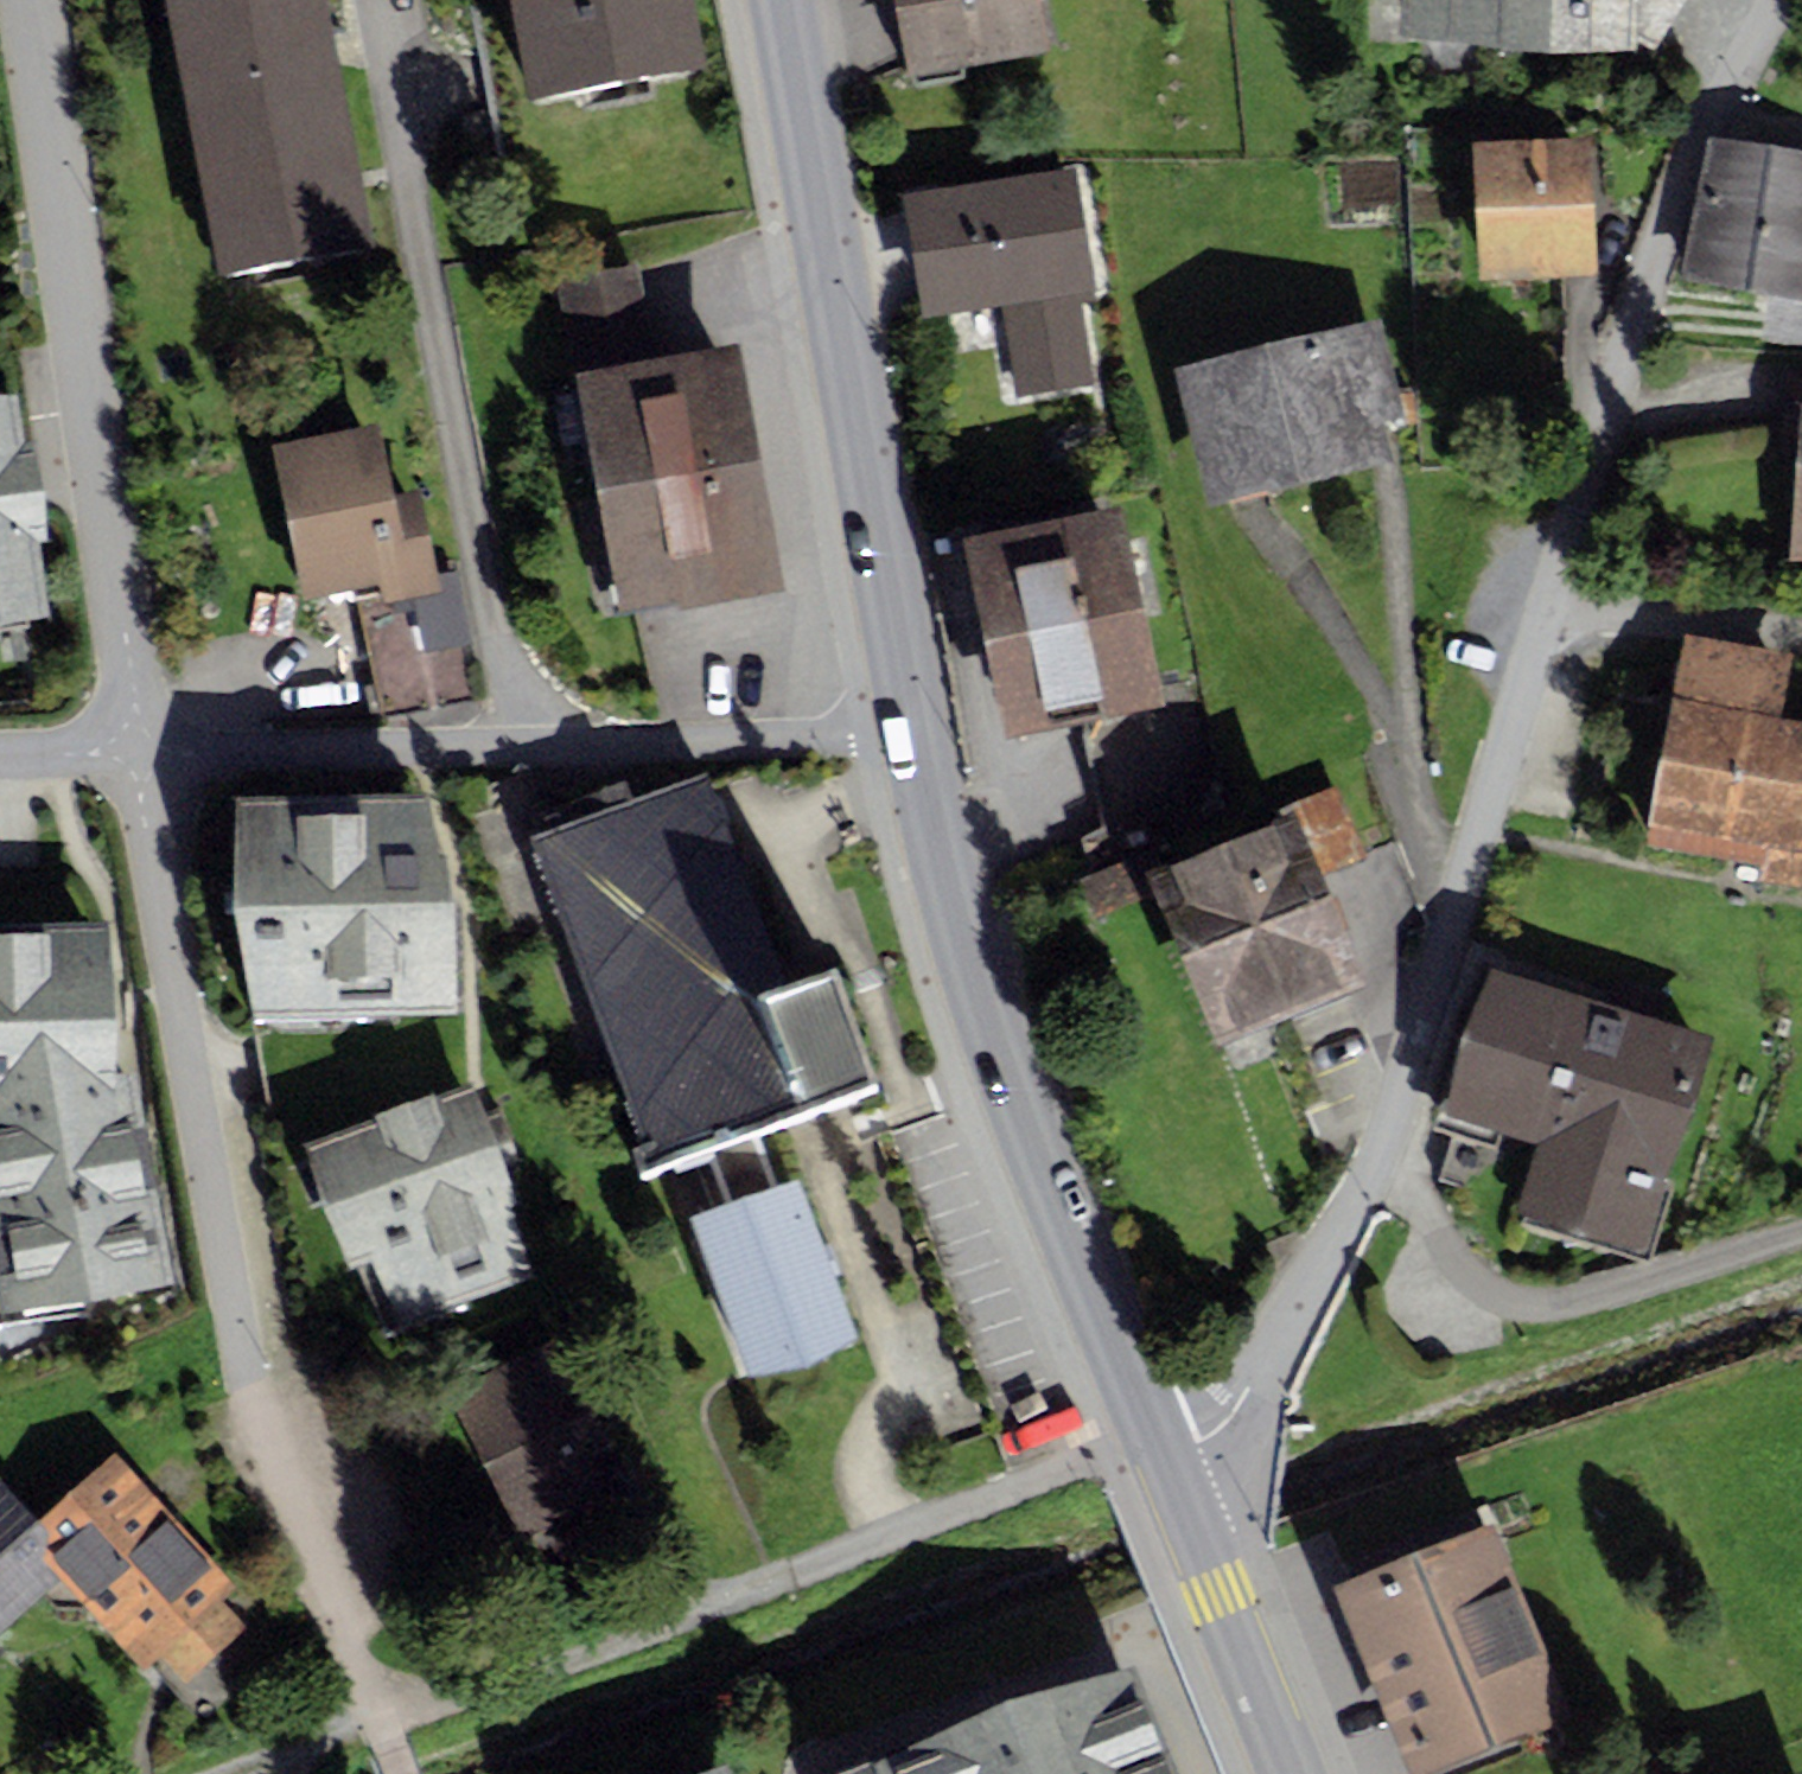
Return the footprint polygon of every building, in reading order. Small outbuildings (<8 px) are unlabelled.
[(220,277),(375,248),(329,0),(168,0),(220,277)] [(527,101),(707,68),(695,0),(509,0),(527,101)] [(1038,0),(894,0),(908,79),(1048,54),(1038,0)] [(1685,0),(1401,0),(1399,36),(1637,49),(1638,33),(1659,44),(1685,0)] [(1707,135),(1683,274),(1801,294),(1801,150),(1707,135)] [(1474,141),(1480,279),(1599,274),(1593,136),(1474,141)] [(1078,168),(906,196),(925,317),(1002,305),(1016,397),(1095,385),(1080,292),(1097,290),(1078,168)] [(637,264),(556,279),(618,613),(678,602),(679,607),(783,588),(738,342),(655,358),(637,264)] [(1381,316),(1178,369),(1214,503),(1393,456),(1384,421),(1407,415),(1381,316)] [(1790,559),(1801,560),(1801,375),(1785,374),(1782,424),(1797,424),(1790,559)] [(0,394),(0,620),(48,613),(37,539),(48,537),(35,438),(24,440),(18,392),(0,394)] [(380,423),(273,444),(304,596),(356,586),(382,716),(471,698),(460,645),(474,642),(459,567),(437,572),(420,488),(395,493),(380,423)] [(1122,502),(964,536),(1007,736),(1086,721),(1105,833),(1090,840),(1094,858),(1222,820),(1193,682),(1160,688),(1122,502)] [(1684,632),(1646,844),(1767,866),(1764,879),(1801,886),(1801,719),(1782,715),(1793,651),(1684,632)] [(790,996),(707,772),(529,837),(653,1174),(709,1154),(759,1135),(880,1091),(838,979),(790,996)] [(1220,1041),(1364,983),(1320,874),(1364,856),(1335,783),(1272,809),(1276,819),(1150,870),(1220,1041)] [(432,791),(232,793),(234,906),(253,1021),(462,1009),(455,896),(432,791)] [(178,1280),(139,1068),(123,1068),(111,918),(0,922),(0,1319),(178,1280)] [(1611,1000),(1489,962),(1442,1112),(1538,1142),(1517,1210),(1647,1251),(1716,1033),(1661,1015),(1611,1000)] [(1617,978),(1611,1000),(1661,1015),(1667,992),(1617,978)] [(472,1082),(303,1145),(348,1270),(371,1262),(397,1319),(536,1270),(512,1206),(520,1202),(472,1082)] [(759,1135),(709,1154),(726,1200),(687,1214),(748,1379),(858,1339),(798,1176),(777,1184),(759,1135)] [(558,1333),(441,1389),(518,1547),(614,1501),(601,1474),(609,1470),(601,1454),(613,1448),(558,1333)] [(116,1454),(39,1521),(1,1478),(0,1478),(0,1631),(60,1578),(142,1670),(161,1653),(185,1681),(248,1626),(224,1599),(236,1589),(116,1454)] [(1333,1584),(1410,1773),(1413,1773),(1570,1711),(1492,1520),(1333,1584)] [(834,1773),(1179,1773),(1136,1661),(834,1773)] [(697,1773),(733,1773),(728,1762),(697,1773)]
